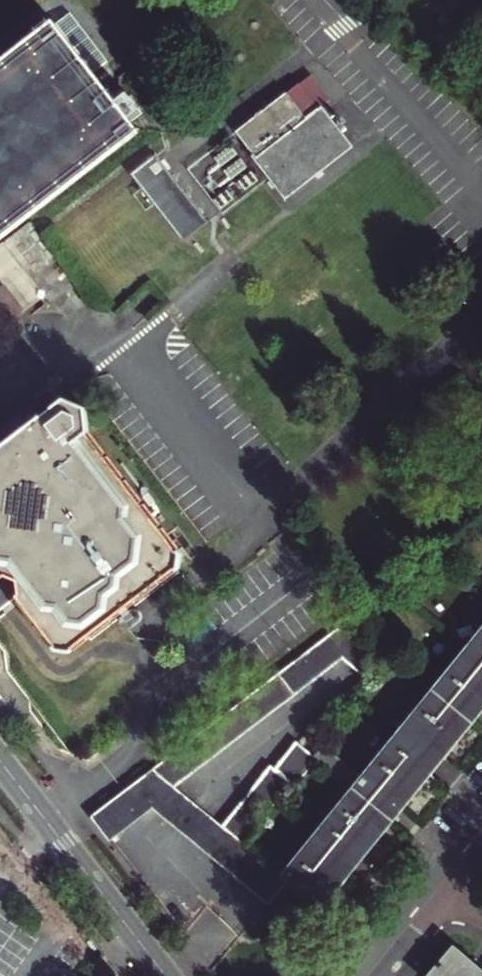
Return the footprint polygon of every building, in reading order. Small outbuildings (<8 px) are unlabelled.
[(52,14),(0,57),(0,236),(140,122),(52,14)] [(298,74),(316,95),(322,90),(327,86),(310,64),(298,74)] [(298,74),(240,120),(258,142),(255,144),(289,186),(357,132),(322,90),(316,95),(298,74)] [(134,167),(187,232),(213,211),(159,147),(134,167)] [(5,577),(0,581),(0,596),(10,597),(16,591),(58,643),(77,644),(182,559),(183,542),(87,426),(85,400),(61,392),(0,441),(0,571),(5,577)] [(10,597),(0,596),(0,605),(10,597)] [(330,663),(343,653),(362,631),(344,616),(314,639),(330,663)] [(320,903),(481,701),(481,617),(362,768),(328,740),(317,753),(352,782),(280,870),(288,877),(320,903)] [(343,653),(355,662),(374,640),(362,631),(343,653)] [(318,672),(330,663),(314,639),(301,649),(318,672)] [(306,681),(318,672),(301,649),(289,659),(306,681)] [(306,681),(289,659),(276,668),(294,691),(306,681)] [(294,691),(276,668),(264,678),(282,700),(294,691)] [(264,678),(254,686),(272,709),(282,700),(264,678)] [(272,709),(254,686),(242,695),(259,718),(272,709)] [(259,718),(242,695),(231,704),(248,727),(259,718)] [(248,727),(231,704),(218,713),(237,736),(248,727)] [(237,736),(218,713),(208,722),(225,745),(237,736)] [(208,722),(195,731),(213,754),(225,745),(208,722)] [(213,754),(195,731),(183,740),(202,763),(213,754)] [(297,737),(285,751),(306,767),(317,753),(306,745),(297,737)] [(202,763),(183,740),(170,751),(189,773),(202,763)] [(189,773),(170,751),(151,766),(170,781),(175,784),(189,773)] [(274,764),(292,777),(295,780),(306,767),(285,751),(274,764)] [(271,762),(262,773),(282,789),(292,777),(274,764),(271,762)] [(151,802),(170,781),(151,766),(126,785),(144,807),(151,802)] [(262,773),(252,785),(272,801),(282,789),(262,773)] [(151,802),(166,814),(184,792),(175,784),(170,781),(151,802)] [(144,807),(126,785),(115,793),(133,815),(144,807)] [(272,801),(252,785),(241,796),(262,813),(272,801)] [(184,792),(166,814),(176,823),(195,801),(184,792)] [(133,815),(115,793),(103,803),(121,825),(133,815)] [(241,796),(231,809),(252,826),(262,813),(241,796)] [(195,801),(176,823),(188,832),(207,810),(195,801)] [(109,833),(121,825),(103,803),(92,811),(109,833)] [(252,826),(231,809),(220,821),(230,829),(241,839),(252,826)] [(218,820),(207,810),(188,832),(200,842),(218,820)] [(220,821),(218,820),(200,842),(210,851),(230,829),(220,821)] [(230,829),(210,851),(222,861),(241,839),(230,829)] [(241,839),(222,861),(234,871),(253,848),(241,839)] [(234,871),(246,881),(264,858),(253,848),(234,871)] [(264,858),(246,881),(257,891),(277,868),(264,858)] [(257,891),(269,900),(288,877),(280,870),(277,868),(257,891)] [(176,925),(203,909),(184,876),(157,892),(176,925)] [(429,975),(477,975),(478,975),(450,951),(429,975)]
